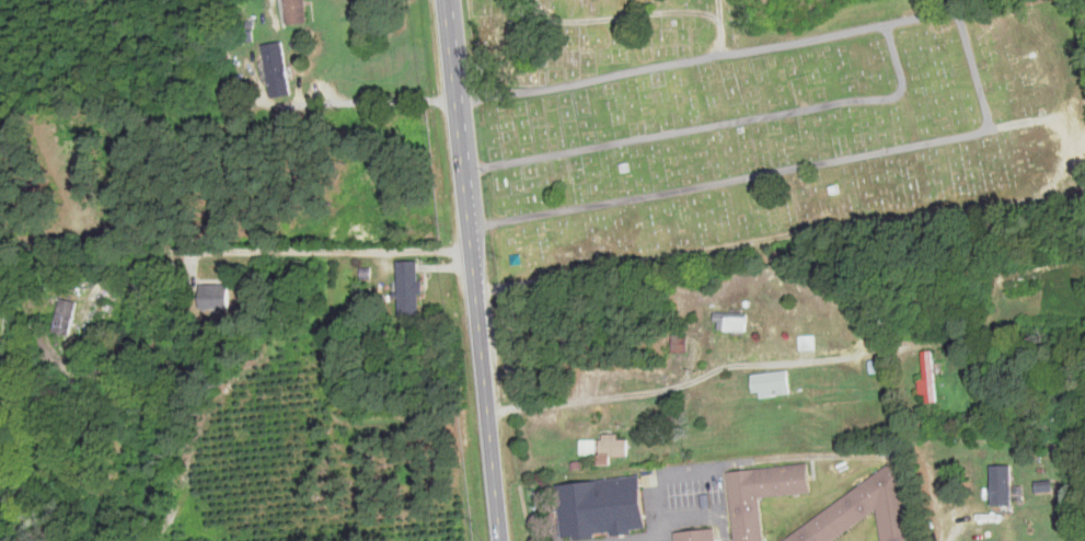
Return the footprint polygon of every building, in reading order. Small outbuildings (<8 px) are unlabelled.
[(304,0),(284,0),(285,24),(305,23),(304,0)] [(282,41),(262,44),(269,97),(290,94),(282,41)] [(399,315),(420,314),(418,261),(397,261),(399,315)] [(199,284),(199,311),(229,311),(229,284),(199,284)] [(68,335),(77,302),(60,298),(52,331),(68,335)] [(714,332),(746,332),(746,314),(714,314),(714,332)] [(813,338),(799,338),(799,349),(813,349),(813,338)] [(936,402),(933,351),(922,352),(923,380),(921,380),(922,402),(936,402)] [(751,373),(751,395),(788,395),(788,373),(751,373)] [(601,436),(601,456),(626,456),(626,436),(601,436)] [(759,497),(810,492),(807,464),(728,472),(735,540),(764,540),(759,497)] [(782,540),(832,540),(879,508),(882,540),(914,540),(909,493),(889,465),(782,540)] [(990,465),(990,506),(1011,506),(1011,465),(990,465)] [(556,485),(561,540),(645,532),(639,477),(556,485)] [(715,529),(674,533),(675,540),(716,540),(715,529)]
